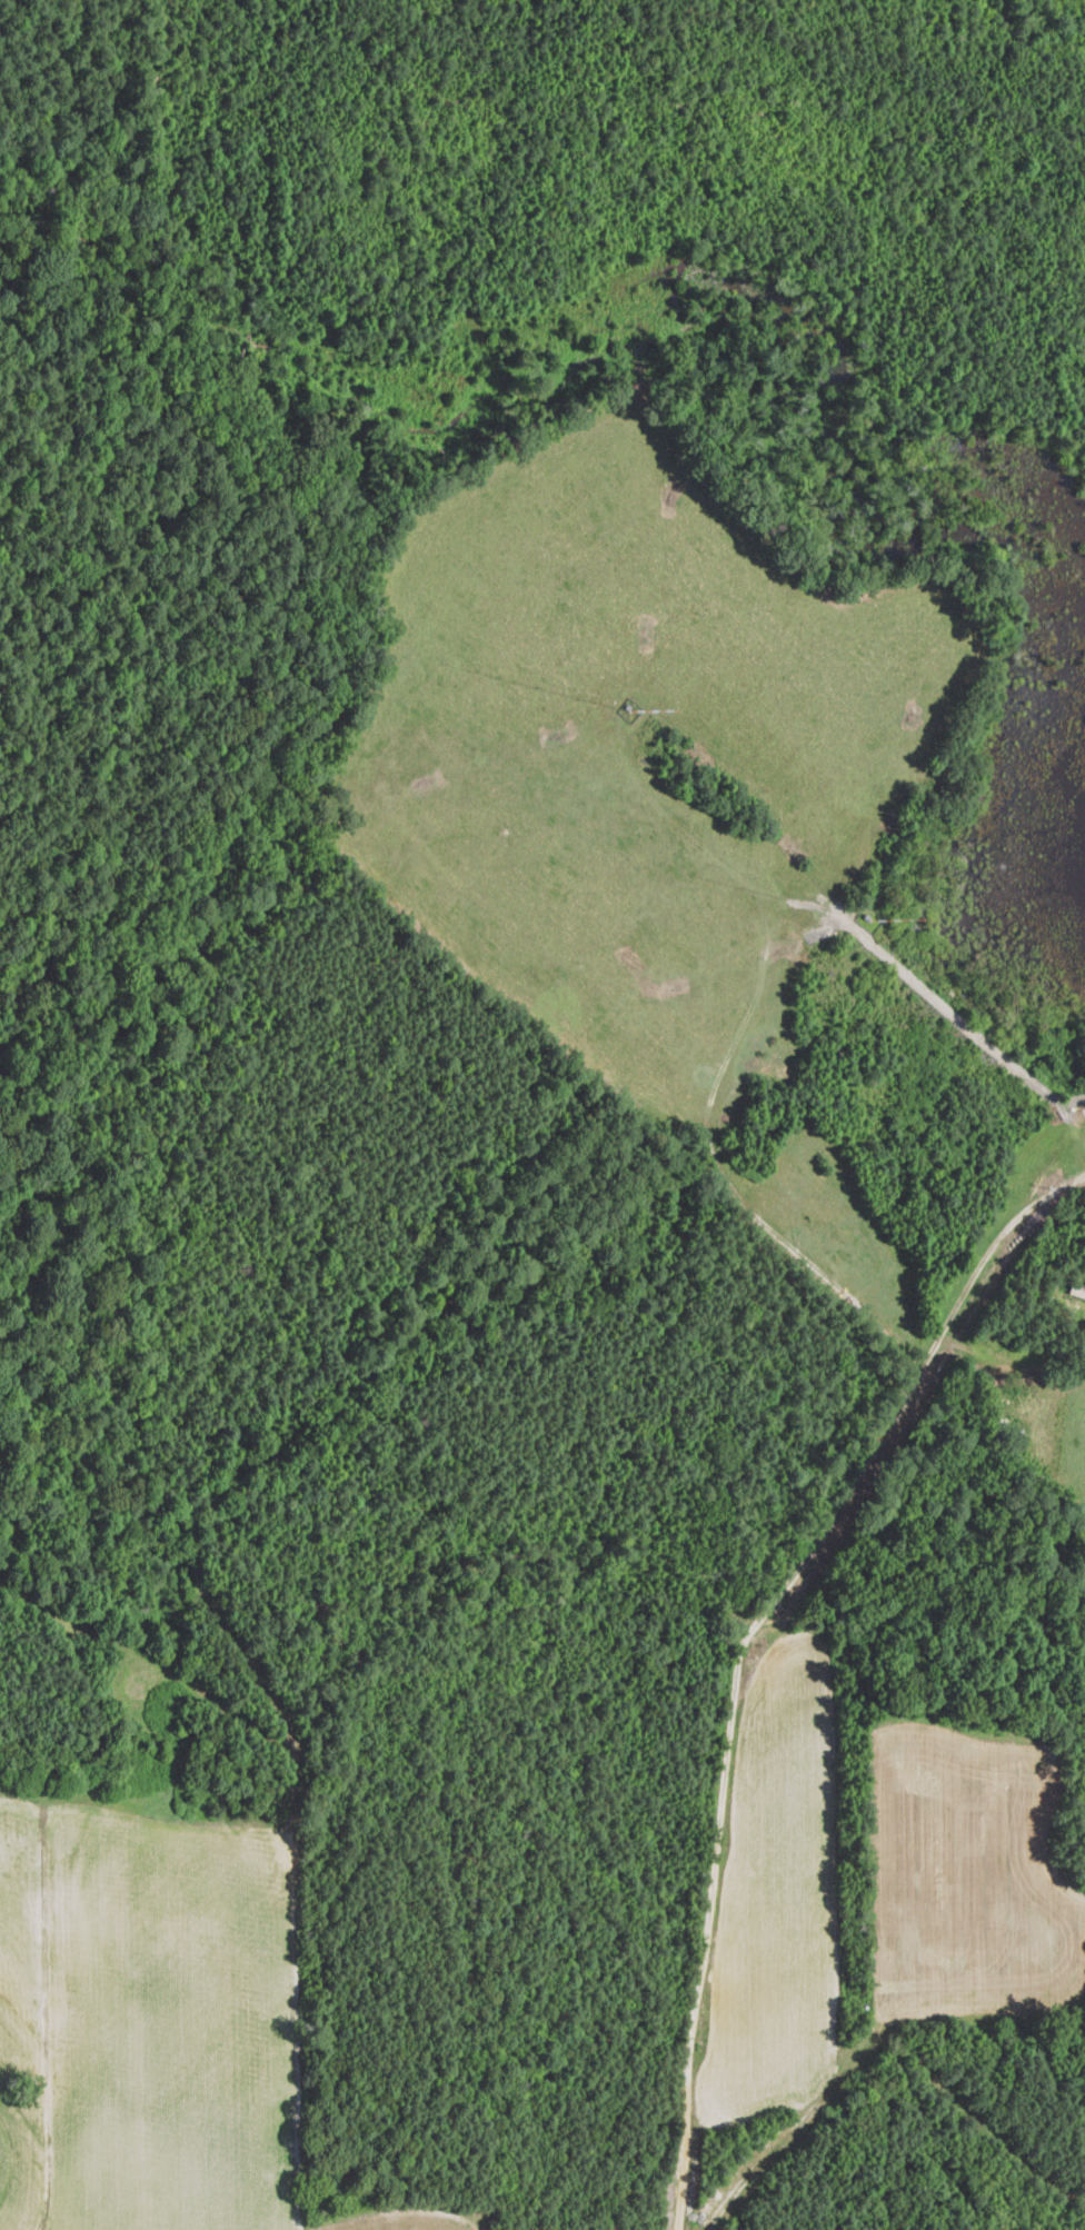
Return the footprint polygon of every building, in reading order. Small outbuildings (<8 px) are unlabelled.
[(1084,1298),(1084,1287),(1071,1283),(1068,1292),(1084,1298)]
